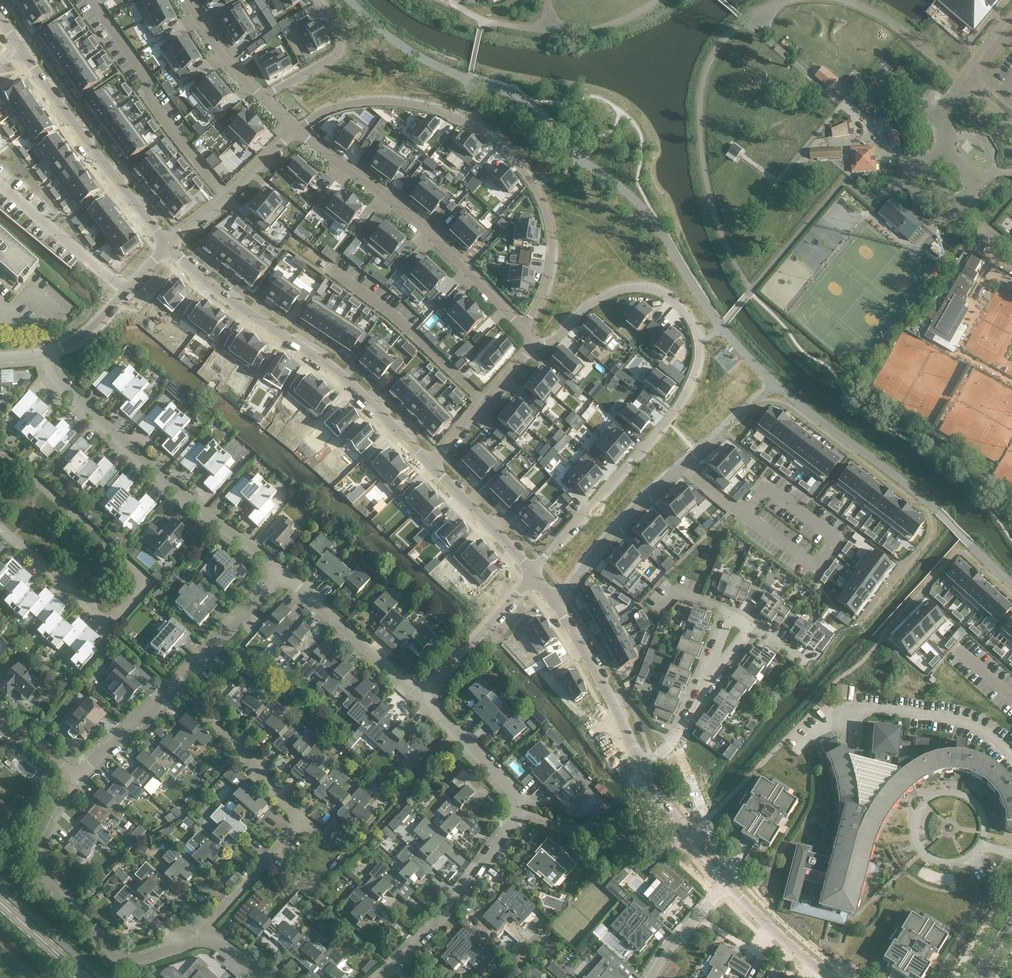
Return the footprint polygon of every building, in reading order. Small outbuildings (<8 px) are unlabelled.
[(20,6),(22,10),(21,11),(25,18),(49,3),(47,0),(30,0),(20,6)] [(136,5),(139,10),(138,11),(143,22),(170,8),(165,0),(158,0),(149,5),(147,0),(145,0),(136,5)] [(286,11),(305,0),(280,0),(286,11)] [(975,31),(985,19),(987,16),(1001,0),(938,0),(975,31)] [(49,3),(25,18),(26,17),(28,21),(27,22),(31,28),(55,13),(49,3)] [(235,15),(219,25),(226,36),(251,19),(244,9),(245,9),(241,4),(231,10),(235,15)] [(932,19),(937,13),(931,7),(926,13),(932,19)] [(170,8),(143,22),(149,33),(151,32),(153,37),(164,32),(161,27),(175,19),(170,8)] [(304,11),(294,17),(297,23),(307,17),(304,11)] [(251,19),(226,36),(233,46),(249,36),(252,41),(262,34),(258,29),(257,30),(251,19)] [(318,22),(306,29),(317,50),(330,43),(318,22)] [(41,39),(39,40),(42,45),(44,44),(46,48),(67,34),(60,24),(40,38),(41,39)] [(67,34),(46,48),(49,52),(48,53),(51,57),(52,56),(53,57),(74,43),(67,34)] [(170,42),(160,48),(163,54),(162,54),(169,65),(193,48),(186,38),(173,47),(170,42)] [(54,58),(52,59),(55,63),(57,63),(59,67),(80,52),(74,43),(53,57),(54,58)] [(256,44),(246,51),(250,56),(259,48),(256,44)] [(193,48),(169,65),(176,75),(177,74),(180,79),(190,73),(187,68),(200,59),(193,48)] [(280,49),(259,61),(262,68),(269,81),(283,73),(291,69),(280,49)] [(80,52),(59,67),(62,71),(61,71),(64,76),(65,75),(66,76),(86,62),(80,52)] [(67,77),(65,78),(68,82),(70,81),(73,85),(93,71),(86,62),(66,76),(67,77)] [(822,68),(815,77),(830,90),(838,80),(822,68)] [(93,71),(73,85),(75,89),(74,90),(77,95),(78,94),(79,95),(100,81),(93,71)] [(198,83),(189,90),(193,95),(192,96),(200,105),(223,86),(214,77),(202,87),(198,83)] [(846,84),(853,89),(858,82),(851,77),(846,84)] [(0,95),(0,100),(5,106),(26,91),(19,81),(0,95)] [(223,86),(200,105),(208,115),(209,114),(213,118),(222,111),(219,106),(231,96),(223,86)] [(87,106),(86,107),(89,111),(91,110),(93,114),(113,99),(106,90),(86,105),(87,106)] [(26,91),(5,106),(5,107),(7,105),(13,114),(32,100),(26,91)] [(113,99),(93,114),(96,118),(95,119),(98,124),(100,123),(100,124),(120,109),(120,108),(116,111),(110,103),(114,100),(113,99)] [(32,100),(13,114),(20,123),(39,110),(32,100)] [(101,124),(100,125),(103,130),(104,129),(107,133),(127,118),(121,110),(120,109),(100,124),(101,124)] [(39,110),(20,123),(26,132),(24,134),(25,134),(46,119),(39,110)] [(245,113),(226,132),(236,142),(256,121),(248,113),(247,115),(245,113)] [(867,122),(886,121),(885,114),(875,114),(869,117),(867,118),(867,122)] [(127,118),(107,133),(110,137),(109,137),(112,142),(113,141),(114,142),(134,127),(127,118)] [(46,119),(25,134),(32,144),(53,129),(46,119)] [(416,122),(407,132),(413,137),(424,147),(430,139),(439,128),(428,119),(422,126),(416,122)] [(256,121),(236,142),(245,151),(264,132),(262,131),(264,129),(256,121)] [(341,124),(333,136),(338,141),(336,144),(346,152),(355,141),(358,144),(364,136),(350,125),(347,129),(341,124)] [(832,131),(833,139),(850,136),(847,124),(832,131)] [(115,143),(113,144),(117,148),(118,147),(121,151),(141,136),(134,127),(114,142),(115,143)] [(453,144),(448,150),(468,165),(473,159),(481,148),(462,133),(453,144)] [(888,135),(890,146),(900,144),(898,133),(888,135)] [(444,134),(436,142),(441,146),(449,138),(444,134)] [(56,136),(39,149),(46,158),(63,146),(56,136)] [(141,136),(121,151),(124,155),(122,156),(126,160),(127,159),(128,161),(148,146),(141,136)] [(366,141),(360,150),(365,154),(371,145),(366,141)] [(380,155),(369,170),(379,177),(397,153),(387,146),(387,145),(382,142),(375,151),(380,155)] [(735,144),(729,151),(737,157),(742,149),(735,144)] [(63,146),(46,158),(53,167),(49,170),(53,167),(70,155),(63,145),(63,146)] [(852,172),(876,171),(876,153),(872,153),(872,147),(851,148),(852,172)] [(842,157),(841,149),(810,150),(811,159),(842,157)] [(397,153),(379,177),(389,184),(400,169),(405,173),(412,164),(407,160),(407,161),(397,153)] [(157,154),(135,172),(140,178),(141,177),(144,181),(165,164),(157,154)] [(214,154),(205,161),(209,166),(218,159),(214,154)] [(53,167),(49,170),(56,179),(77,164),(70,155),(53,167)] [(218,159),(209,166),(213,171),(222,163),(218,159)] [(298,160),(288,171),(299,181),(296,184),(304,191),(316,176),(298,160)] [(77,164),(56,179),(56,180),(63,189),(84,173),(77,164)] [(165,164),(144,181),(147,185),(146,186),(151,191),(173,173),(165,164)] [(477,164),(470,173),(474,177),(482,168),(477,164)] [(501,166),(491,177),(496,182),(493,185),(500,192),(503,188),(508,193),(518,183),(501,166)] [(482,168),(474,177),(479,181),(487,172),(482,168)] [(84,173),(63,189),(69,198),(73,195),(90,182),(91,182),(84,173)] [(173,173),(151,191),(155,197),(156,196),(159,200),(180,183),(173,173)] [(422,187),(410,201),(420,209),(438,186),(429,178),(425,174),(417,183),(422,187)] [(73,195),(69,198),(77,207),(97,192),(90,182),(73,195)] [(180,183),(159,200),(162,203),(161,204),(166,210),(188,192),(180,183)] [(438,186),(420,209),(429,217),(441,202),(446,206),(453,197),(448,193),(446,196),(437,188),(439,186),(438,186)] [(264,190),(256,200),(279,219),(287,209),(286,208),(289,203),(281,196),(277,201),(264,190)] [(319,191),(312,201),(316,204),(324,195),(319,191)] [(188,192),(166,210),(167,209),(170,213),(169,214),(174,220),(192,205),(184,195),(188,192)] [(340,193),(324,214),(334,222),(353,199),(344,192),(342,194),(340,193)] [(324,195),(316,204),(321,208),(329,199),(324,195)] [(353,199),(334,222),(345,231),(362,210),(360,208),(361,206),(353,199)] [(892,199),(878,215),(909,241),(922,225),(923,225),(910,214),(909,213),(892,199)] [(104,200),(88,213),(95,222),(91,225),(92,226),(112,209),(104,200)] [(256,200),(248,209),(261,220),(257,224),(266,232),(269,227),(271,228),(279,219),(256,200)] [(112,209),(92,226),(99,234),(119,218),(112,209)] [(462,221),(449,235),(458,243),(478,222),(469,213),(470,213),(465,209),(457,217),(462,221)] [(119,218),(99,234),(99,235),(101,233),(107,241),(106,243),(126,227),(119,218)] [(362,220),(354,229),(359,233),(366,224),(362,220)] [(478,222),(458,243),(467,252),(480,238),(484,242),(492,234),(488,230),(487,230),(478,222)] [(515,229),(513,246),(523,248),(524,243),(538,245),(539,232),(535,232),(536,224),(521,222),(520,230),(515,229)] [(370,233),(363,242),(368,246),(367,247),(376,255),(395,232),(385,224),(375,237),(370,233)] [(126,227),(106,243),(113,252),(133,236),(126,227)] [(221,229),(204,251),(210,255),(211,254),(214,257),(231,236),(221,229)] [(17,283),(20,280),(23,283),(39,266),(0,231),(0,267),(17,283)] [(395,232),(376,255),(386,263),(387,261),(392,265),(399,256),(394,252),(405,240),(395,232)] [(133,236),(113,252),(121,261),(141,245),(133,236)] [(231,236),(214,257),(218,260),(217,262),(223,266),(240,244),(231,236)] [(240,244),(223,266),(228,271),(229,269),(233,272),(250,251),(240,244)] [(938,257),(942,252),(935,246),(931,250),(937,255),(938,257)] [(250,251),(233,272),(237,275),(236,277),(242,281),(243,280),(260,259),(250,251)] [(971,256),(965,267),(961,275),(960,275),(928,332),(950,345),(970,310),(965,308),(967,303),(964,302),(974,283),(973,282),(978,274),(975,273),(981,262),(971,256)] [(260,259),(243,280),(246,283),(245,284),(251,289),(266,270),(269,267),(260,259)] [(411,268),(403,276),(408,280),(407,282),(416,290),(436,269),(427,260),(416,272),(411,268)] [(511,266),(508,284),(513,284),(512,292),(527,294),(528,286),(532,287),(534,274),(520,272),(521,267),(511,266)] [(436,269),(416,290),(425,299),(426,298),(430,302),(438,293),(434,289),(445,278),(436,269)] [(276,286),(266,299),(276,306),(292,284),(283,277),(284,276),(278,271),(270,281),(276,286)] [(164,292),(157,300),(172,314),(183,302),(178,297),(180,295),(184,290),(180,286),(181,285),(176,281),(175,282),(174,281),(173,282),(164,292)] [(983,311),(994,290),(980,282),(968,304),(983,311)] [(292,284),(276,306),(286,314),(296,300),(302,305),(310,295),(303,290),(302,292),(292,284)] [(447,297),(439,305),(444,310),(452,301),(447,297)] [(315,300),(302,321),(303,322),(302,323),(307,326),(308,325),(311,327),(325,306),(315,300)] [(463,300),(444,319),(454,329),(475,308),(467,300),(465,302),(463,300)] [(192,306),(183,319),(198,331),(214,311),(211,308),(205,303),(204,304),(203,303),(198,310),(192,306)] [(633,303),(623,315),(629,319),(626,323),(640,334),(646,326),(643,323),(652,313),(642,304),(639,308),(633,303)] [(325,306),(311,327),(316,330),(315,331),(319,334),(320,333),(321,334),(335,313),(325,306)] [(475,308),(454,329),(464,339),(483,320),(481,318),(483,316),(475,308)] [(214,311),(198,331),(214,343),(224,330),(219,326),(224,318),(223,318),(223,317),(217,313),(214,311)] [(335,313),(321,334),(322,334),(321,336),(326,339),(327,337),(331,340),(344,319),(335,313)] [(593,318),(584,329),(595,339),(606,348),(615,337),(604,328),(605,328),(593,318)] [(344,319),(331,340),(335,343),(334,344),(338,347),(339,346),(340,346),(354,326),(344,319)] [(654,321),(646,330),(651,334),(658,325),(654,321)] [(658,325),(651,334),(656,338),(663,329),(658,325)] [(354,326),(340,346),(344,349),(343,350),(348,353),(349,352),(350,353),(364,332),(354,326)] [(659,338),(652,345),(666,357),(669,353),(675,358),(684,346),(678,342),(681,338),(671,330),(662,341),(659,338)] [(480,332),(472,341),(476,345),(484,337),(480,332)] [(232,338),(223,351),(239,362),(255,340),(250,336),(249,337),(248,336),(248,337),(243,333),(238,341),(232,338)] [(371,352),(360,364),(369,372),(387,352),(378,344),(379,342),(373,337),(365,347),(371,352)] [(491,350),(481,361),(491,370),(501,360),(511,349),(501,339),(491,350)] [(255,340),(239,362),(255,373),(265,360),(259,356),(265,348),(260,345),(259,344),(260,343),(255,340)] [(403,347),(407,351),(412,345),(408,341),(403,347)] [(586,343),(582,347),(591,355),(595,351),(586,343)] [(582,347),(578,352),(587,360),(591,355),(582,347)] [(562,349),(553,360),(564,369),(575,379),(584,368),(573,359),(573,358),(562,349)] [(387,352),(369,372),(379,380),(389,368),(395,373),(403,363),(397,358),(393,363),(384,355),(387,352)] [(278,356),(263,380),(280,391),(290,375),(284,371),(285,369),(289,363),(284,360),(285,359),(279,356),(279,357),(278,356)] [(463,358),(455,367),(459,371),(467,362),(463,358)] [(105,381),(97,389),(107,399),(115,390),(122,396),(139,376),(130,368),(123,376),(115,369),(110,374),(106,371),(101,377),(105,381)] [(541,369),(533,378),(556,397),(564,388),(563,387),(566,382),(557,375),(554,379),(541,369)] [(652,369),(643,380),(654,389),(666,399),(675,388),(663,378),(652,369)] [(15,383),(14,370),(2,370),(2,383),(15,383)] [(403,382),(390,394),(395,400),(396,398),(400,402),(419,383),(410,374),(403,382)] [(128,401),(120,410),(130,420),(149,399),(141,392),(148,385),(139,376),(122,396),(128,401)] [(299,380),(287,394),(302,407),(321,385),(320,385),(319,384),(320,383),(312,377),(312,378),(310,377),(304,384),(299,380)] [(533,378),(525,388),(538,398),(534,403),(543,411),(547,406),(544,404),(552,395),(556,398),(556,397),(533,378)] [(419,383),(400,402),(403,405),(402,406),(407,412),(427,392),(419,383)] [(7,406),(7,399),(13,399),(13,384),(0,385),(0,407),(7,406)] [(175,385),(169,391),(179,400),(185,394),(175,385)] [(321,385),(302,407),(317,420),(329,405),(324,401),(330,394),(326,390),(321,385)] [(14,429),(31,444),(48,424),(42,418),(50,409),(30,392),(12,412),(21,421),(14,429)] [(427,392),(407,412),(412,417),(413,416),(417,419),(436,400),(427,392)] [(644,392),(640,396),(649,404),(653,399),(644,392)] [(640,396),(636,401),(645,408),(649,404),(640,396)] [(436,400),(417,419),(420,423),(419,424),(424,429),(425,428),(444,409),(436,400)] [(514,401),(506,411),(529,429),(537,420),(535,419),(539,414),(530,407),(526,411),(514,401)] [(627,404),(618,414),(629,424),(640,434),(650,423),(638,413),(627,404)] [(157,406),(139,427),(149,436),(157,427),(163,433),(181,413),(171,405),(164,413),(157,406)] [(453,418),(444,409),(425,428),(428,431),(427,432),(433,438),(453,418)] [(772,409),(756,431),(766,438),(782,417),(772,409)] [(337,412),(324,425),(338,439),(358,419),(357,418),(358,418),(353,413),(352,414),(349,410),(343,415),(342,417),(337,412)] [(506,411),(498,420),(510,431),(507,435),(516,443),(520,438),(521,439),(529,429),(506,411)] [(170,439),(162,448),(172,457),(191,436),(183,430),(190,422),(181,413),(163,433),(170,439)] [(782,417),(766,438),(775,446),(791,424),(782,417)] [(55,430),(48,424),(31,444),(48,459),(55,451),(59,455),(60,454),(70,442),(77,434),(63,421),(55,430)] [(609,427),(601,436),(623,455),(631,446),(619,435),(623,431),(614,423),(610,428),(609,427)] [(791,424),(775,446),(784,453),(801,432),(800,431),(792,424),(792,425),(791,424)] [(364,425),(347,442),(361,456),(371,447),(366,442),(368,440),(373,435),(369,431),(370,430),(365,425),(365,426),(364,425)] [(497,430),(493,435),(502,442),(506,438),(497,430)] [(801,432),(784,453),(794,460),(811,439),(810,438),(802,432),(801,432)] [(594,446),(590,451),(599,459),(603,454),(615,465),(623,455),(601,436),(593,445),(594,446)] [(70,442),(60,454),(64,457),(63,458),(70,465),(63,472),(73,481),(90,461),(84,456),(92,447),(81,437),(74,445),(70,442)] [(811,439),(794,460),(804,468),(820,446),(819,446),(820,445),(811,439)] [(193,443),(180,457),(184,460),(180,464),(191,473),(199,464),(205,470),(223,451),(213,442),(206,450),(199,443),(196,446),(193,443)] [(482,444),(461,465),(470,474),(490,453),(482,444)] [(820,446),(804,468),(813,475),(830,453),(829,453),(821,446),(821,447),(820,446)] [(725,447),(717,456),(737,475),(745,466),(746,467),(752,461),(742,453),(737,458),(725,447)] [(223,451),(205,470),(212,476),(204,485),(214,494),(232,474),(225,467),(232,459),(223,451)] [(364,466),(376,455),(372,451),(361,463),(364,466)] [(377,453),(364,466),(378,481),(399,460),(395,455),(394,456),(393,455),(389,451),(382,458),(377,453)] [(490,453),(470,474),(478,482),(492,469),(496,474),(504,465),(500,461),(499,461),(490,453)] [(830,453),(813,475),(823,482),(840,461),(839,460),(830,454),(830,453)] [(581,458),(573,467),(594,488),(603,478),(591,467),(595,463),(586,455),(582,459),(581,458)] [(717,456),(708,465),(720,476),(715,482),(725,490),(730,485),(728,483),(737,475),(717,456)] [(96,467),(90,461),(73,481),(82,489),(89,481),(96,488),(115,467),(104,458),(96,467)] [(399,460),(378,481),(392,495),(405,482),(400,477),(407,470),(403,466),(403,465),(403,464),(399,460)] [(851,466),(836,486),(846,493),(861,473),(860,473),(860,472),(853,467),(852,467),(851,466)] [(565,478),(561,482),(570,490),(574,486),(586,497),(594,488),(573,467),(564,477),(565,478)] [(503,480),(490,493),(498,502),(519,481),(511,473),(511,472),(507,468),(499,476),(503,480)] [(861,473),(846,493),(854,500),(870,480),(861,474),(861,473)] [(110,489),(105,495),(112,502),(105,510),(115,518),(132,499),(125,493),(133,484),(123,475),(120,478),(117,475),(107,486),(110,489)] [(244,498),(250,504),(267,485),(258,476),(251,484),(244,477),(225,498),(236,507),(244,498)] [(870,480),(854,500),(855,500),(858,496),(866,503),(863,507),(864,507),(879,487),(878,487),(878,486),(871,481),(870,481),(870,480)] [(519,481),(498,502),(507,511),(520,498),(525,502),(533,494),(528,490),(519,481)] [(732,499),(736,503),(751,489),(747,484),(732,499)] [(256,510),(248,519),(259,528),(271,514),(273,516),(277,511),(275,509),(277,507),(270,501),(277,493),(267,485),(250,504),(256,510)] [(680,485),(670,494),(689,513),(698,505),(699,506),(705,501),(696,492),(691,497),(680,485)] [(412,489),(400,500),(414,514),(433,496),(432,496),(431,495),(432,494),(425,487),(425,488),(423,487),(416,494),(412,489)] [(879,487),(864,507),(872,514),(888,494),(879,487)] [(565,492),(561,496),(569,505),(573,501),(565,492)] [(670,494),(661,502),(672,514),(667,519),(676,528),(681,523),(680,522),(689,513),(670,494)] [(888,494),(872,514),(882,521),(897,501),(888,494)] [(138,504),(132,499),(115,518),(124,526),(131,519),(138,525),(157,505),(146,495),(138,504)] [(433,496),(414,514),(428,529),(439,517),(435,513),(442,506),(437,501),(438,501),(433,496)] [(531,509),(518,522),(527,531),(548,510),(539,501),(540,501),(535,497),(527,505),(531,509)] [(897,501),(882,521),(891,528),(906,508),(897,501)] [(906,508),(891,528),(900,535),(915,515),(906,508)] [(548,510),(527,531),(536,540),(557,519),(548,510)] [(650,513),(641,522),(661,541),(670,532),(671,534),(676,528),(667,519),(662,525),(650,513)] [(915,515),(900,535),(909,542),(924,522),(923,521),(916,515),(915,515)] [(288,539),(293,534),(289,530),(293,525),(283,516),(274,526),(279,530),(271,539),(279,546),(278,547),(280,548),(280,547),(285,551),(292,543),(288,539)] [(152,525),(143,536),(151,543),(149,545),(166,561),(176,550),(178,551),(181,547),(181,545),(190,535),(173,520),(161,533),(152,525)] [(446,524),(434,535),(448,550),(467,532),(466,531),(467,530),(462,525),(462,526),(458,522),(451,529),(446,524)] [(641,522),(633,532),(645,543),(640,548),(649,557),(654,551),(653,550),(661,541),(641,522)] [(423,530),(419,534),(423,539),(427,534),(423,530)] [(316,566),(328,578),(340,564),(328,553),(334,546),(322,535),(309,549),(321,560),(316,566)] [(467,545),(457,554),(471,568),(488,552),(485,549),(480,544),(479,543),(472,549),(467,545)] [(622,544),(614,553),(635,571),(643,561),(644,563),(649,557),(640,548),(635,554),(622,544)] [(138,556),(150,566),(155,560),(143,550),(138,556)] [(870,550),(862,560),(884,576),(891,566),(870,550)] [(242,580),(248,573),(241,566),(234,567),(234,564),(220,551),(213,558),(217,561),(217,565),(216,567),(215,569),(215,572),(215,574),(216,576),(218,577),(218,581),(216,583),(225,591),(235,580),(242,580)] [(488,552),(471,568),(485,583),(495,573),(490,568),(497,562),(496,561),(496,560),(491,555),(488,552)] [(614,553),(606,563),(619,573),(614,579),(624,587),(629,581),(627,580),(635,571),(614,553)] [(435,559),(431,564),(436,568),(440,564),(435,559)] [(0,564),(0,585),(4,589),(23,569),(13,560),(5,568),(0,564)] [(862,560),(855,570),(877,586),(884,576),(862,560)] [(960,562),(945,578),(953,586),(951,588),(952,588),(968,570),(968,569),(961,562),(961,563),(960,562)] [(352,575),(340,564),(328,578),(340,589),(346,582),(358,593),(371,579),(358,568),(352,575)] [(23,569),(4,589),(12,596),(5,603),(14,612),(31,592),(25,586),(33,578),(23,569)] [(855,570),(848,580),(870,596),(877,586),(855,570)] [(968,570),(952,588),(960,596),(977,577),(968,570)] [(157,571),(154,574),(161,581),(164,578),(157,571)] [(715,576),(716,576),(712,586),(717,589),(717,590),(724,593),(723,596),(730,598),(738,578),(731,575),(731,577),(717,572),(715,576)] [(977,577),(960,596),(969,603),(985,585),(977,577)] [(738,578),(730,598),(736,601),(737,599),(745,602),(746,600),(752,602),(757,593),(759,589),(744,583),(745,580),(738,578)] [(848,580),(841,589),(862,605),(870,596),(848,580)] [(182,597),(175,604),(177,606),(176,607),(182,612),(183,611),(200,626),(210,616),(207,613),(215,605),(193,585),(189,589),(186,586),(179,594),(182,597)] [(985,585),(969,603),(977,611),(994,593),(993,592),(986,585),(986,586),(985,585)] [(38,598),(31,592),(14,612),(23,620),(30,612),(37,619),(56,598),(46,589),(38,598)] [(209,589),(205,593),(210,598),(214,594),(209,589)] [(582,600),(580,601),(583,605),(584,605),(586,609),(604,599),(598,589),(581,598),(582,600)] [(772,599),(759,589),(757,593),(763,597),(755,607),(762,612),(760,614),(766,619),(779,601),(774,597),(772,599)] [(844,593),(837,602),(855,615),(862,605),(841,589),(840,590),(844,593)] [(379,624),(392,635),(410,615),(408,614),(403,620),(393,611),(398,604),(385,592),(373,606),(385,617),(379,624)] [(994,593),(980,609),(988,616),(1002,600),(994,593)] [(56,598),(37,619),(45,625),(38,633),(47,641),(64,622),(58,616),(66,607),(56,598)] [(604,599),(586,609),(589,613),(587,614),(590,619),(591,618),(592,619),(614,607),(609,609),(604,599)] [(1002,600),(986,619),(995,627),(1011,608),(1010,607),(1003,601),(1002,600)] [(779,601),(766,619),(772,623),(773,621),(780,626),(781,624),(786,628),(792,619),(795,616),(783,607),(785,605),(779,601)] [(919,612),(918,612),(937,631),(946,622),(927,603),(926,604),(926,605),(919,612)] [(291,612),(283,605),(264,625),(262,627),(262,628),(259,631),(267,639),(274,631),(287,642),(287,643),(299,629),(286,618),(291,612)] [(592,620),(591,621),(594,625),(595,625),(597,629),(619,617),(614,607),(592,619),(592,620)] [(683,629),(682,630),(703,638),(706,630),(708,631),(711,625),(703,622),(706,614),(693,609),(687,623),(685,622),(683,629)] [(910,620),(909,621),(929,640),(937,631),(918,612),(917,613),(910,620)] [(850,621),(846,617),(841,614),(837,618),(842,622),(847,626),(850,621)] [(417,632),(405,622),(410,616),(410,615),(392,635),(405,647),(411,640),(423,651),(435,637),(423,626),(417,632)] [(806,624),(795,616),(792,619),(797,623),(789,633),(796,638),(795,640),(798,642),(796,644),(799,646),(813,627),(808,622),(806,624)] [(619,617),(597,629),(600,633),(598,634),(601,639),(602,638),(603,639),(625,627),(624,627),(620,629),(615,620),(619,617)] [(189,638),(192,634),(173,618),(158,633),(160,635),(151,646),(164,658),(173,649),(175,651),(177,652),(179,649),(183,645),(186,642),(189,638)] [(71,628),(64,622),(47,641),(56,650),(63,642),(70,648),(89,628),(79,619),(71,628)] [(530,626),(529,626),(545,650),(556,642),(549,631),(542,620),(542,619),(541,619),(536,622),(535,621),(530,625),(530,626)] [(999,634),(1008,642),(1011,638),(1011,620),(999,634)] [(902,629),(901,629),(920,648),(929,640),(909,621),(909,622),(902,629)] [(283,646),(280,650),(289,657),(295,650),(301,655),(294,662),(301,669),(325,642),(319,648),(307,637),(312,631),(304,623),(299,629),(287,643),(287,642),(285,644),(284,644),(282,646),(283,646)] [(603,640),(602,641),(605,645),(606,645),(608,649),(630,637),(625,627),(603,639),(603,640)] [(813,627),(799,646),(801,648),(803,646),(806,648),(808,650),(813,653),(816,648),(822,652),(831,640),(825,635),(824,637),(818,633),(819,631),(813,627)] [(89,628),(70,648),(78,655),(71,662),(80,671),(98,652),(91,646),(99,637),(89,628)] [(893,637),(892,638),(911,657),(920,648),(901,629),(900,630),(893,637)] [(682,630),(679,638),(681,639),(679,645),(702,654),(703,649),(701,648),(702,646),(700,645),(703,638),(682,630)] [(630,637),(608,649),(611,653),(609,654),(612,659),(613,658),(614,659),(631,649),(637,646),(631,636),(630,637)] [(333,649),(325,642),(301,669),(309,676),(316,668),(329,680),(341,667),(340,666),(328,655),(333,649)] [(702,654),(679,645),(676,651),(679,652),(676,659),(692,666),(695,658),(697,659),(698,657),(700,658),(702,654)] [(772,650),(767,646),(761,654),(766,658),(769,653),(770,653),(772,650)] [(631,649),(614,659),(616,663),(615,664),(617,669),(619,668),(619,669),(637,660),(631,649)] [(751,656),(746,663),(760,673),(765,666),(767,668),(771,662),(769,661),(773,656),(770,653),(769,653),(766,658),(761,654),(753,649),(749,655),(751,656)] [(543,661),(546,666),(558,659),(555,653),(543,661)] [(108,682),(99,692),(107,699),(119,711),(128,700),(140,687),(128,676),(134,669),(122,658),(111,670),(115,674),(108,682)] [(546,666),(549,672),(561,665),(558,659),(546,666)] [(692,666),(676,659),(673,667),(671,666),(668,672),(691,681),(692,677),(690,676),(691,674),(689,673),(692,666)] [(345,660),(340,666),(341,667),(329,680),(327,682),(326,681),(324,683),(325,684),(322,687),(318,693),(322,696),(326,691),(330,695),(337,687),(349,698),(350,698),(362,685),(361,685),(349,674),(354,668),(345,660)] [(760,673),(746,663),(742,669),(740,667),(738,669),(736,668),(733,672),(753,686),(757,681),(755,679),(760,673)] [(41,685),(19,666),(7,679),(6,678),(4,678),(0,682),(0,689),(7,695),(15,687),(23,695),(23,699),(26,701),(30,701),(32,698),(32,694),(41,685)] [(563,676),(560,677),(574,702),(575,701),(576,702),(581,699),(581,698),(586,695),(586,693),(579,682),(573,670),(563,676)] [(668,672),(662,686),(665,687),(681,694),(683,686),(686,687),(687,685),(689,686),(691,681),(668,672)] [(753,686),(733,672),(731,675),(733,677),(731,679),(733,680),(728,687),(742,697),(747,690),(749,692),(753,686)] [(951,682),(964,694),(972,686),(959,673),(951,682)] [(645,681),(638,678),(635,685),(643,687),(645,681)] [(247,708),(257,717),(264,709),(254,700),(263,690),(250,679),(228,704),(241,715),(247,708)] [(346,702),(343,706),(346,709),(351,713),(358,706),(370,717),(382,704),(370,692),(375,687),(367,680),(366,679),(361,685),(362,685),(350,698),(349,698),(347,700),(345,702),(346,702)] [(472,710),(484,722),(503,705),(492,693),(493,692),(481,680),(467,692),(478,704),(472,710)] [(681,694),(665,687),(662,695),(659,694),(657,700),(680,709),(681,705),(679,704),(680,702),(678,701),(681,694)] [(742,697),(728,687),(724,693),(722,691),(720,693),(718,692),(716,696),(735,710),(739,705),(737,703),(742,697)] [(73,717),(67,724),(73,729),(68,734),(75,740),(79,735),(85,740),(106,716),(80,692),(72,702),(78,707),(70,715),(73,717)] [(735,710),(716,696),(713,699),(715,701),(713,703),(715,704),(711,710),(724,721),(729,714),(731,716),(735,710)] [(273,699),(264,709),(257,717),(251,724),(264,735),(270,729),(280,738),(288,730),(287,730),(277,721),(286,710),(273,699)] [(680,709),(657,700),(654,707),(656,708),(653,715),(669,722),(672,714),(675,715),(676,713),(678,713),(680,709)] [(370,717),(364,724),(363,723),(361,726),(362,726),(359,730),(367,737),(373,730),(386,741),(386,742),(398,728),(386,716),(390,711),(382,704),(370,717)] [(503,705),(484,722),(495,735),(501,729),(513,740),(526,728),(515,715),(513,714),(503,704),(503,705)] [(724,721),(711,710),(706,717),(704,715),(702,717),(700,716),(698,720),(717,734),(721,729),(720,727),(724,721)] [(184,728),(173,741),(186,753),(198,740),(205,747),(213,739),(209,736),(210,735),(207,733),(186,715),(179,723),(184,728)] [(296,720),(287,730),(288,730),(280,738),(274,745),(287,756),(293,749),(303,759),(304,759),(311,751),(310,751),(300,742),(309,731),(296,720)] [(717,734),(698,720),(695,723),(697,725),(695,727),(697,728),(692,735),(706,745),(711,738),(713,740),(717,734)] [(403,722),(398,728),(386,742),(386,741),(385,743),(384,742),(382,745),(379,748),(388,756),(394,748),(408,760),(420,747),(407,735),(411,730),(403,722)] [(785,900),(794,902),(792,910),(832,920),(834,912),(839,913),(837,922),(844,924),(847,914),(852,915),(854,908),(857,909),(868,867),(866,867),(868,859),(870,860),(873,849),(871,848),(872,845),(873,842),(875,843),(877,837),(876,836),(879,828),(883,821),(885,822),(885,821),(884,820),(888,812),(894,806),(895,807),(896,806),(894,805),(900,798),(906,793),(907,794),(908,793),(907,792),(912,787),(913,786),(920,781),(921,783),(922,782),(923,781),(925,782),(927,783),(930,783),(932,782),(934,781),(936,779),(937,777),(938,774),(945,772),(945,771),(948,770),(952,770),(952,772),(953,770),(954,771),(954,765),(963,765),(963,771),(964,772),(963,773),(964,773),(964,772),(968,772),(971,774),(970,775),(982,781),(983,779),(986,781),(988,783),(987,785),(996,794),(997,793),(999,795),(1001,799),(999,799),(1004,811),(1005,810),(1007,814),(1007,817),(1005,817),(1006,830),(1011,834),(1011,782),(1011,781),(1010,781),(1008,781),(1007,781),(1006,781),(1005,780),(998,772),(997,772),(991,768),(991,767),(976,759),(976,760),(968,758),(968,757),(965,757),(966,744),(945,742),(915,738),(915,744),(900,743),(901,730),(873,727),(873,728),(873,735),(870,763),(863,763),(864,753),(860,753),(846,751),(840,738),(821,747),(829,762),(830,762),(832,765),(833,768),(831,768),(834,779),(836,779),(837,782),(838,785),(836,786),(838,797),(840,797),(840,800),(840,803),(839,803),(839,815),(841,815),(841,818),(840,822),(839,821),(837,833),(839,833),(839,836),(838,839),(836,839),(833,850),(835,851),(832,860),(809,854),(810,850),(799,847),(785,900)] [(551,728),(547,732),(559,746),(563,742),(551,728)] [(173,741),(167,736),(160,744),(166,749),(154,762),(167,774),(168,774),(179,761),(187,768),(191,763),(197,769),(200,766),(193,760),(194,760),(191,757),(191,756),(189,754),(188,755),(186,753),(173,741)] [(22,752),(8,740),(0,749),(0,754),(11,764),(22,752)] [(353,744),(349,740),(343,747),(347,750),(353,744)] [(531,773),(543,785),(563,767),(540,742),(526,755),(538,767),(531,773)] [(738,751),(731,745),(722,757),(729,763),(738,751)] [(304,759),(303,759),(291,772),(304,783),(310,777),(320,786),(321,786),(328,778),(317,769),(326,759),(313,747),(310,751),(311,751),(304,759)] [(143,752),(136,760),(141,765),(130,778),(143,790),(144,790),(155,777),(162,784),(170,776),(168,774),(167,774),(154,762),(143,752)] [(579,774),(568,762),(563,767),(543,785),(555,798),(561,792),(572,803),(585,791),(574,779),(579,774)] [(130,778),(119,768),(112,776),(117,781),(106,794),(119,806),(120,806),(131,793),(138,800),(146,792),(144,790),(143,790),(130,778)] [(337,768),(328,778),(321,786),(320,786),(314,793),(327,804),(333,797),(343,807),(344,807),(351,799),(340,789),(349,779),(337,768)] [(462,792),(452,802),(452,803),(460,810),(461,810),(470,799),(477,805),(488,792),(463,770),(451,783),(462,792)] [(769,848),(779,832),(780,831),(776,828),(783,817),(787,820),(797,803),(791,799),(794,794),(788,790),(787,792),(774,784),(775,782),(770,779),(767,784),(760,780),(750,796),(747,794),(743,801),(741,800),(738,805),(743,809),(732,825),(739,829),(736,834),(741,837),(742,835),(756,844),(754,845),(760,849),(763,844),(769,848)] [(241,805),(232,815),(239,822),(240,822),(249,812),(259,821),(271,808),(242,783),(231,796),(241,805)] [(106,794),(101,789),(93,797),(99,802),(87,815),(101,827),(101,826),(112,814),(120,821),(127,812),(124,809),(122,807),(122,808),(120,806),(119,806),(106,794)] [(359,789),(351,799),(344,807),(343,807),(337,813),(350,825),(357,818),(367,828),(374,820),(363,810),(372,800),(359,789)] [(449,799),(449,800),(438,812),(448,821),(439,831),(438,832),(446,839),(447,839),(456,829),(463,835),(474,822),(461,810),(460,810),(452,803),(452,802),(449,799)] [(1,822),(2,823),(5,823),(7,822),(8,820),(8,817),(7,816),(10,813),(4,808),(5,807),(0,802),(0,821),(1,822)] [(409,804),(388,824),(395,830),(415,810),(409,804)] [(176,806),(168,814),(174,820),(182,811),(176,806)] [(222,806),(210,819),(221,828),(211,838),(211,839),(219,845),(228,835),(235,841),(247,828),(240,822),(239,822),(232,815),(222,806)] [(101,827),(87,815),(80,823),(86,828),(74,841),(87,853),(99,840),(107,847),(114,838),(110,835),(111,834),(108,832),(108,833),(101,826),(101,827)] [(189,817),(180,826),(186,831),(194,822),(189,817)] [(454,845),(447,839),(446,839),(438,832),(439,831),(424,819),(413,832),(427,844),(418,855),(417,855),(426,862),(435,852),(442,858),(454,845)] [(405,847),(407,845),(389,824),(383,830),(400,849),(403,846),(405,847)] [(124,844),(130,850),(146,832),(139,826),(124,844)] [(201,829),(190,842),(200,851),(191,861),(198,868),(208,858),(215,864),(226,851),(219,845),(211,839),(211,838),(201,829)] [(577,865),(548,839),(535,854),(537,856),(527,867),(535,875),(538,872),(554,887),(564,877),(565,878),(577,865)] [(172,868),(163,878),(171,885),(180,875),(187,881),(198,868),(191,861),(174,846),(163,859),(172,868)] [(408,846),(396,859),(406,867),(397,878),(405,886),(415,875),(422,881),(433,868),(426,862),(417,855),(418,855),(408,846)] [(448,853),(457,861),(464,854),(455,846),(448,853)] [(146,863),(135,876),(145,885),(135,895),(143,903),(144,902),(153,892),(160,898),(171,885),(163,878),(146,863)] [(379,884),(370,895),(369,895),(378,902),(387,892),(394,898),(405,886),(397,878),(380,863),(369,876),(379,884)] [(693,888),(665,864),(657,864),(649,873),(662,884),(648,900),(663,914),(678,897),(675,895),(681,889),(687,894),(693,888)] [(125,881),(128,877),(120,871),(116,875),(125,881)] [(636,878),(631,884),(643,895),(648,889),(636,878)] [(614,883),(607,891),(619,902),(627,909),(611,927),(617,931),(628,942),(640,952),(645,947),(644,946),(653,935),(642,926),(651,916),(641,907),(634,901),(614,883)] [(135,895),(126,886),(114,899),(124,908),(114,919),(122,926),(132,915),(139,921),(150,908),(144,902),(143,903),(135,895)] [(360,886),(359,886),(348,899),(358,908),(348,919),(357,926),(366,915),(373,921),(385,908),(378,902),(369,895),(370,895),(360,886)] [(523,921),(536,907),(514,887),(503,900),(501,898),(483,918),(497,930),(505,922),(503,920),(512,910),(523,921)] [(253,921),(264,931),(272,923),(271,923),(261,913),(270,903),(257,892),(234,917),(247,928),(253,921)] [(286,906),(271,923),(272,923),(264,931),(276,942),(282,936),(293,945),(301,937),(300,937),(290,928),(299,918),(286,906)] [(662,924),(667,918),(661,913),(656,919),(662,924)] [(930,967),(930,966),(926,963),(933,952),(937,954),(948,938),(941,934),(944,929),(939,925),(938,927),(925,919),(926,917),(920,914),(917,919),(911,915),(901,931),(898,929),(893,936),(891,935),(888,940),(893,943),(883,960),(889,964),(886,969),(892,972),(893,970),(905,977),(923,977),(930,967)] [(322,938),(309,927),(300,937),(301,937),(293,945),(287,952),(300,963),(305,956),(316,966),(324,958),(323,957),(313,948),(322,938)] [(481,974),(496,957),(471,934),(465,940),(460,936),(441,958),(454,970),(466,956),(474,963),(472,965),(481,974)] [(627,977),(631,973),(632,974),(634,972),(604,946),(597,953),(606,961),(602,965),(600,963),(587,977),(627,977)] [(724,975),(725,976),(729,969),(744,977),(751,968),(734,958),(735,956),(720,946),(708,966),(713,968),(707,977),(722,977),(724,975)] [(333,948),(332,947),(323,957),(324,958),(316,966),(310,972),(316,977),(328,977),(329,977),(330,977),(346,977),(336,969),(345,959),(333,948)] [(160,975),(163,977),(217,977),(204,967),(206,965),(199,958),(183,976),(173,967),(165,970),(160,975)] [(546,969),(556,977),(567,977),(552,963),(546,969)] [(543,975),(535,968),(529,975),(532,977),(540,977),(543,975)]
